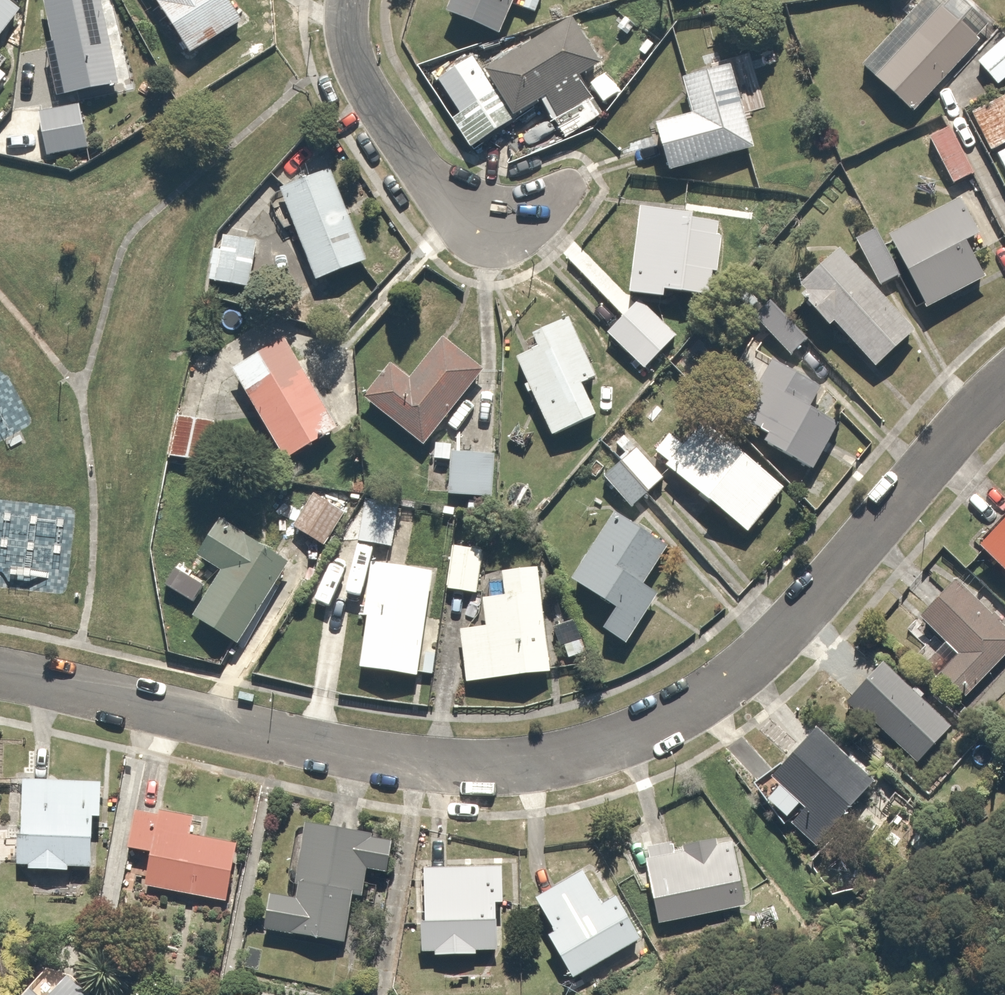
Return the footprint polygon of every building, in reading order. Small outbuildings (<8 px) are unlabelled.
[(211,0),(142,0),(172,41),(169,43),(186,65),(237,27),(217,0),(214,0),(212,1),(211,0)] [(508,0),(451,0),(441,25),(489,44),(508,0)] [(854,75),(903,123),(985,39),(945,0),(928,0),(854,75)] [(91,2),(37,13),(55,108),(109,98),(91,2)] [(0,12),(0,40),(14,24),(0,12)] [(563,23),(474,78),(508,133),(532,118),(539,128),(576,105),(567,91),(595,74),(563,23)] [(964,74),(989,101),(1004,86),(1004,42),(1002,39),(964,74)] [(459,70),(416,92),(458,159),(500,133),(459,70)] [(748,162),(725,73),(673,86),(683,125),(630,139),(643,189),(748,162)] [(966,124),(984,166),(1004,157),(1004,119),(1001,109),(966,124)] [(68,128),(28,128),(28,153),(68,152),(68,128)] [(941,141),(918,151),(939,199),(963,189),(941,141)] [(325,185),(272,202),(302,295),(355,278),(325,185)] [(963,213),(883,245),(914,322),(944,310),(941,302),(974,289),(960,256),(978,249),(963,213)] [(688,227),(634,222),(626,307),(659,310),(660,305),(687,307),(687,299),(704,300),(706,286),(711,287),(714,251),(708,251),(710,235),(687,233),(688,227)] [(862,249),(848,256),(867,298),(881,292),(862,249)] [(243,256),(206,251),(200,293),(236,299),(243,256)] [(907,353),(831,258),(788,292),(798,305),(789,312),(815,346),(823,340),(862,388),(907,353)] [(796,353),(759,312),(741,328),(778,369),(796,353)] [(666,351),(627,316),(596,352),(635,386),(666,351)] [(588,393),(562,334),(526,350),(530,360),(506,370),(517,394),(509,397),(516,413),(522,410),(540,452),(588,431),(574,399),(588,393)] [(386,377),(353,415),(402,458),(469,381),(431,348),(398,387),(386,377)] [(321,448),(267,352),(212,383),(266,479),(321,448)] [(775,370),(730,429),(762,453),(759,457),(800,488),(834,442),(806,420),(819,403),(775,370)] [(194,437),(160,430),(152,473),(186,480),(194,437)] [(661,447),(644,468),(736,544),(773,501),(690,432),(671,455),(661,447)] [(475,467),(435,464),(433,511),(472,513),(475,467)] [(623,466),(611,478),(635,504),(648,493),(623,466)] [(634,514),(607,482),(593,494),(619,526),(634,514)] [(300,567),(325,530),(292,508),(267,545),(300,567)] [(375,520),(342,514),(333,560),(366,566),(375,520)] [(964,557),(1004,609),(1004,518),(964,557)] [(660,564),(609,522),(554,589),(600,626),(583,646),(607,666),(654,610),(635,594),(660,564)] [(259,575),(190,537),(169,575),(189,587),(157,644),(205,671),(259,575)] [(460,565),(431,561),(425,604),(454,608),(460,565)] [(391,697),(410,587),(353,576),(331,689),(391,697)] [(525,624),(523,581),(483,584),(485,616),(463,618),(465,648),(435,649),(441,704),(529,689),(525,624)] [(996,666),(936,594),(904,629),(941,673),(917,691),(940,721),(996,666)] [(866,675),(826,716),(893,782),(933,742),(866,675)] [(856,797),(804,742),(749,792),(781,826),(756,849),(777,871),(856,797)] [(94,870),(105,785),(28,779),(22,865),(94,870)] [(146,889),(228,906),(243,844),(204,835),(207,823),(139,808),(133,849),(154,852),(146,889)] [(392,880),(397,844),(306,823),(299,899),(273,898),(271,934),(350,947),(361,872),(392,880)] [(652,846),(663,917),(751,904),(742,839),(678,849),(677,842),(652,846)] [(426,954),(497,949),(495,904),(508,903),(508,866),(425,869),(426,954)] [(571,980),(643,937),(620,899),(608,906),(585,869),(533,900),(555,935),(546,940),(571,980)] [(50,963),(24,994),(86,994),(50,963)]
